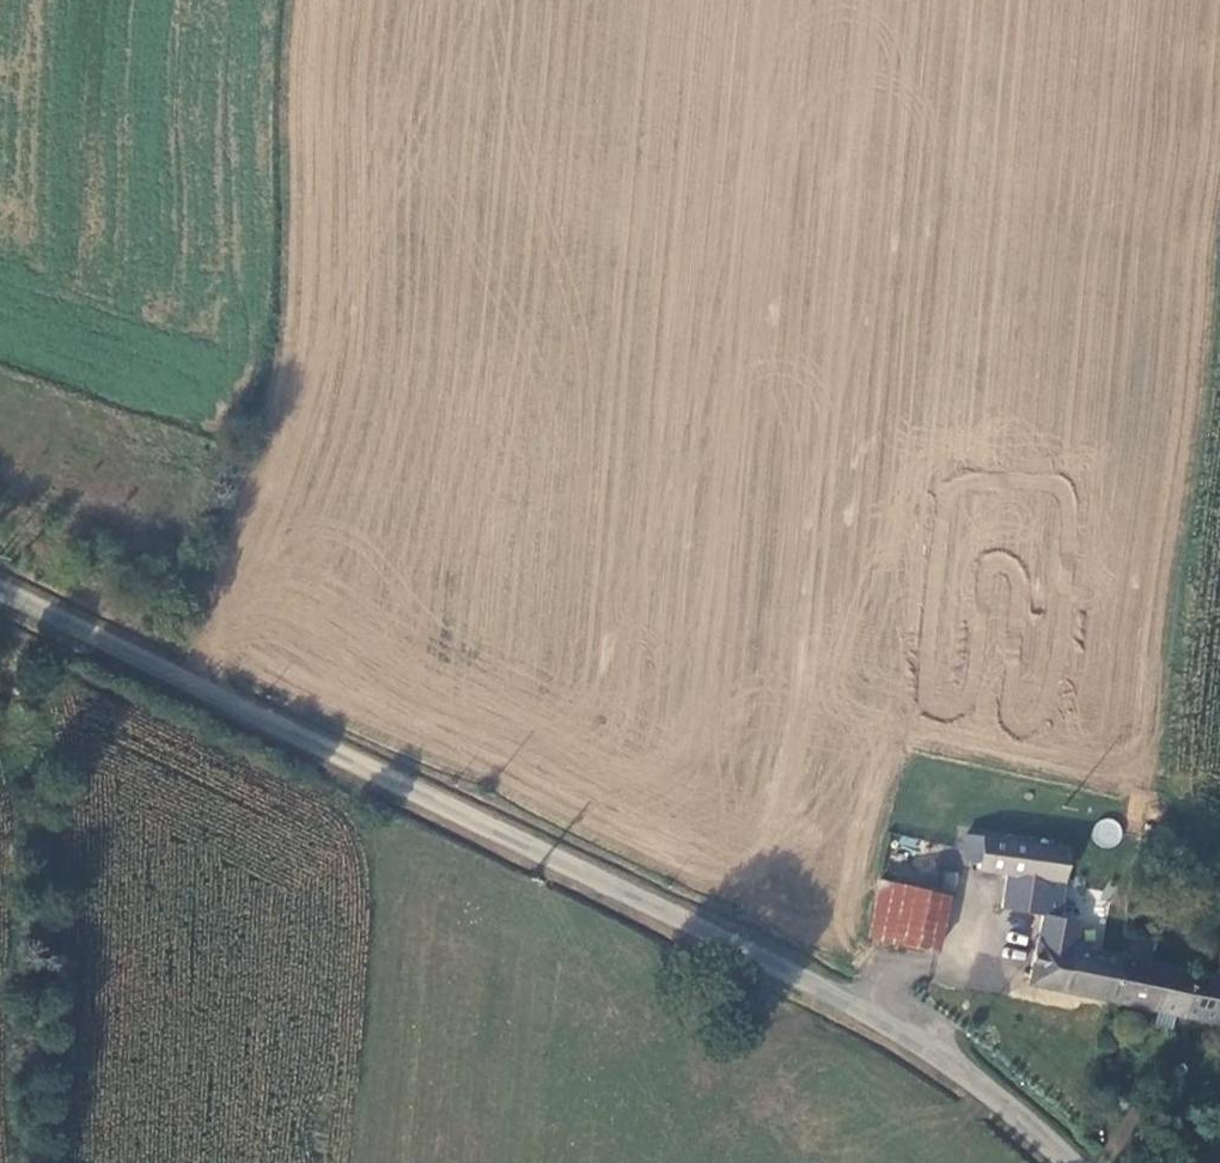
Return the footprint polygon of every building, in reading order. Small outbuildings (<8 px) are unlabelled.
[(1000,815),(998,826),(1021,827),(1022,820),(1000,815)] [(1117,842),(1116,820),(1095,822),(1096,843),(1117,842)] [(1021,827),(998,826),(996,837),(1017,842),(1021,827)] [(1045,879),(1038,907),(1058,911),(1070,854),(1017,842),(996,837),(975,832),(969,857),(984,859),(983,865),(1017,873),(1045,879)] [(1005,929),(1031,935),(1038,907),(1045,879),(1017,873),(1005,929)] [(871,937),(906,945),(918,891),(884,882),(871,937)] [(918,891),(906,945),(935,952),(948,899),(918,891)] [(1031,935),(1039,934),(1050,937),(1058,911),(1038,907),(1031,935)] [(1106,995),(1116,950),(1050,937),(1039,934),(1028,978),(1079,990),(1077,1000),(1093,1003),(1096,993),(1106,995)] [(1132,934),(1127,953),(1151,958),(1156,940),(1132,934)] [(1116,950),(1106,995),(1151,1006),(1148,1022),(1170,1027),(1173,1012),(1219,1023),(1219,958),(1217,974),(1151,958),(1127,953),(1116,950)] [(1134,1094),(1121,1084),(1110,1098),(1123,1108),(1134,1094)]
